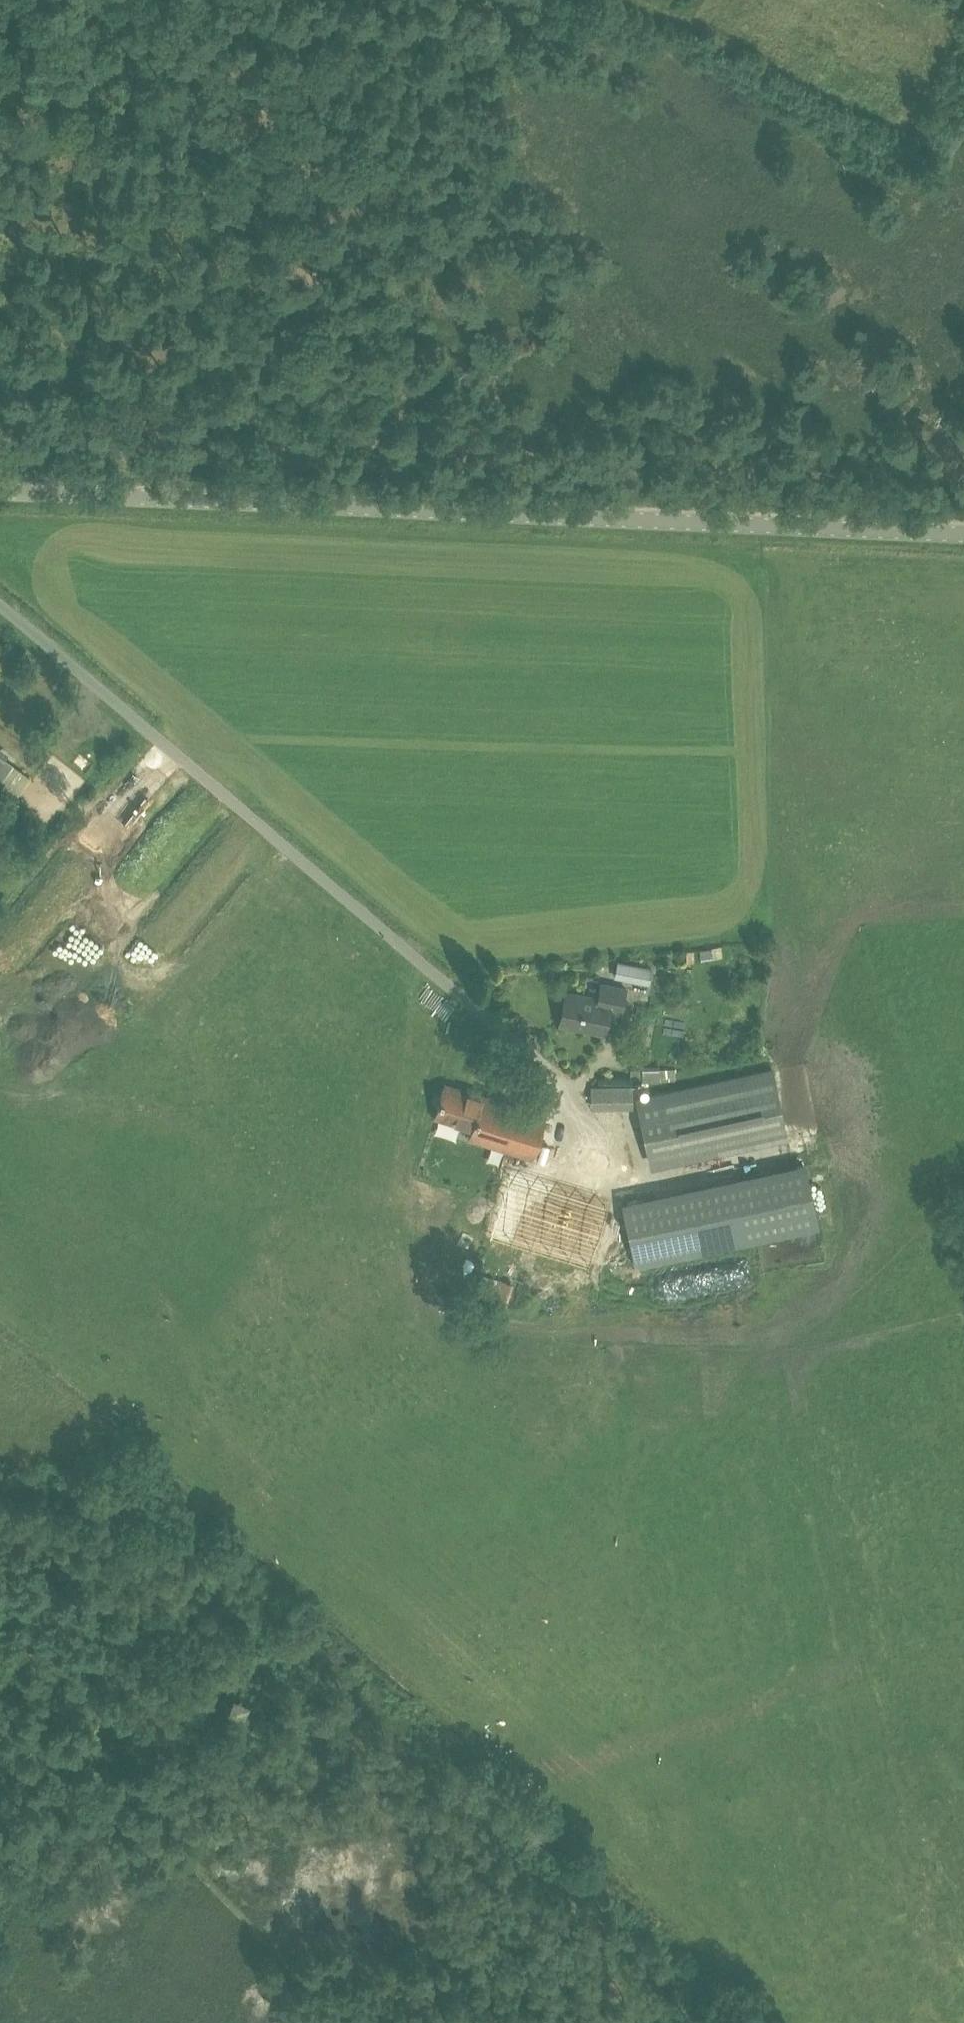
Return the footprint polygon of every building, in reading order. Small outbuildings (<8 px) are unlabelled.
[(5,758),(9,753),(0,747),(0,784),(1,783),(18,795),(31,778),(5,758)] [(617,959),(614,977),(649,983),(652,965),(617,959)] [(605,1034),(605,1030),(619,1032),(622,1012),(626,989),(602,984),(599,998),(566,992),(560,1025),(605,1034)] [(636,1098),(648,1152),(784,1123),(772,1069),(636,1098)] [(532,1160),(545,1115),(445,1084),(435,1117),(474,1129),(471,1141),(532,1160)] [(520,1190),(516,1213),(600,1230),(607,1196),(548,1185),(546,1195),(520,1190)] [(639,1261),(706,1246),(704,1240),(738,1232),(739,1238),(745,1236),(737,1202),(631,1227),(639,1261)]
